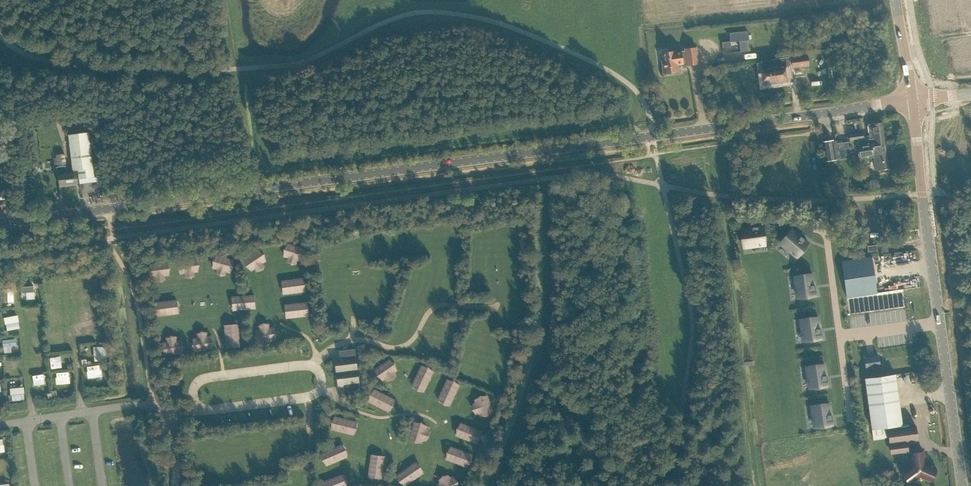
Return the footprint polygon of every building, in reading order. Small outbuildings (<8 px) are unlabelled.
[(748,31),(730,33),(731,41),(740,40),(741,51),(750,50),(748,31)] [(676,50),(661,52),(664,73),(679,71),(678,64),(687,63),(687,65),(698,63),(696,47),(685,48),(685,50),(676,51),(676,50)] [(807,54),(791,56),(792,67),(808,65),(807,54)] [(789,57),(761,60),(762,68),(764,83),(787,80),(786,79),(792,78),(791,65),(789,57)] [(882,122),(867,124),(869,138),(871,138),(873,146),(885,144),(882,122)] [(863,131),(849,133),(850,141),(857,140),(864,139),(864,138),(863,131)] [(79,171),(79,176),(80,179),(95,177),(91,132),(70,134),(74,171),(79,171)] [(869,138),(857,140),(860,156),(870,154),(874,154),(886,152),(885,144),(873,146),(871,138),(869,138)] [(833,139),(823,141),(826,161),(836,159),(846,157),(844,148),(849,147),(848,141),(833,143),(833,139)] [(874,154),(870,154),(871,157),(874,156),(876,170),(889,168),(886,152),(874,154)] [(57,157),(54,157),(55,166),(66,165),(65,153),(57,154),(57,157)] [(75,176),(79,176),(79,171),(74,171),(67,172),(67,165),(57,166),(60,186),(75,185),(75,180),(76,180),(75,179),(75,176)] [(752,227),(741,229),(744,247),(765,244),(762,226),(758,226),(752,227)] [(792,229),(780,243),(796,257),(808,242),(805,240),(805,239),(800,235),(800,236),(792,229)] [(287,255),(272,258),(278,283),(293,279),(287,255)] [(872,256),(841,260),(847,297),(877,292),(872,256)] [(204,270),(197,270),(198,285),(205,284),(205,288),(217,287),(217,286),(219,286),(219,287),(230,286),(230,282),(237,282),(236,267),(229,268),(229,264),(217,265),(218,266),(215,266),(215,265),(204,266),(204,270)] [(812,273),(794,276),(797,297),(815,294),(815,290),(814,284),(812,273)] [(273,312),(262,321),(277,340),(288,332),(273,312)] [(226,314),(211,318),(217,342),(232,338),(226,314)] [(818,316),(799,319),(802,340),(821,338),(820,334),(821,333),(820,327),(818,316)] [(67,363),(60,364),(63,379),(70,377),(71,381),(82,378),(82,377),(84,377),(84,378),(95,376),(95,372),(102,371),(99,356),(92,358),(91,354),(80,356),(80,358),(78,358),(77,357),(66,359),(67,363)] [(879,355),(865,357),(865,360),(866,366),(866,367),(880,365),(879,355)] [(809,366),(806,366),(808,376),(809,388),(827,385),(827,381),(827,374),(826,374),(824,364),(809,366)] [(403,371),(393,380),(410,398),(420,388),(403,371)] [(895,374),(865,378),(872,428),(874,428),(875,438),(885,437),(884,427),(887,426),(889,443),(917,440),(915,425),(909,426),(909,422),(906,419),(901,420),(895,374)] [(338,381),(333,401),(345,400),(347,392),(357,394),(357,398),(367,397),(365,387),(338,381)] [(457,397),(450,397),(450,412),(457,412),(457,416),(468,416),(468,414),(471,414),(471,416),(482,416),(482,412),(489,412),(489,397),(482,397),(482,394),(471,394),(471,395),(468,395),(468,394),(457,394),(457,397)] [(829,403),(811,405),(814,427),(832,424),(832,420),(831,413),(829,403)] [(442,435),(438,455),(450,454),(452,446),(461,448),(462,452),(471,451),(470,441),(442,435)] [(373,436),(367,460),(380,463),(386,439),(373,436)] [(407,436),(404,460),(417,462),(419,452),(420,452),(421,447),(420,446),(421,438),(407,436)] [(344,442),(329,442),(329,467),(344,467),(344,442)] [(907,442),(890,444),(891,452),(908,450),(907,442)] [(911,466),(901,474),(909,484),(919,477),(931,482),(936,469),(924,464),(923,451),(913,453),(909,453),(911,466)]
